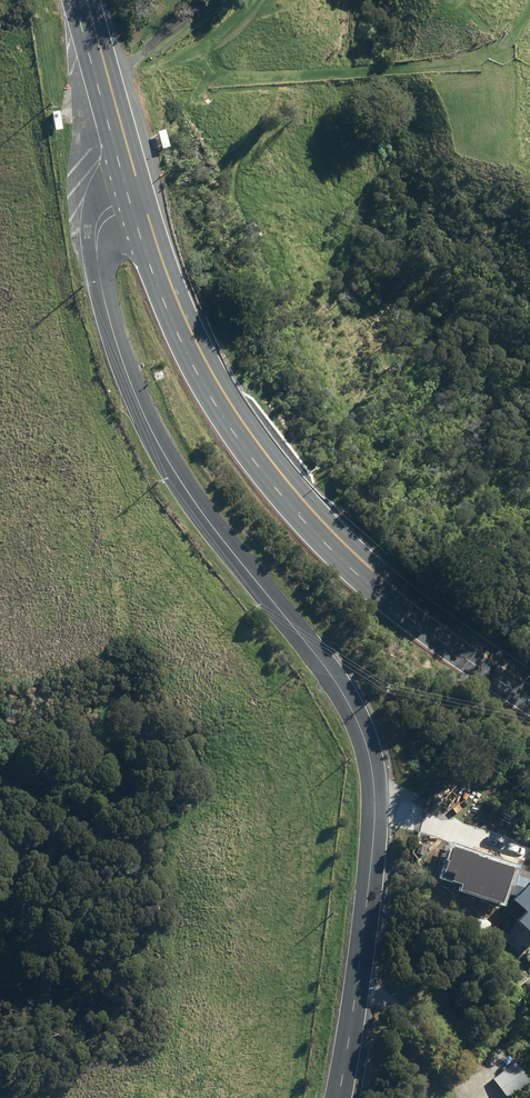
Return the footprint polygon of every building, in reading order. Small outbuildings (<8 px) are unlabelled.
[(53,111),(48,112),(50,127),(56,126),(53,111)] [(166,132),(160,134),(164,148),(170,147),(166,132)] [(517,870),(470,854),(467,861),(446,855),(438,883),(435,888),(455,894),(456,889),(462,891),(463,886),(506,901),(517,870)] [(489,1079),(504,1097),(519,1088),(504,1068),(489,1079)]
